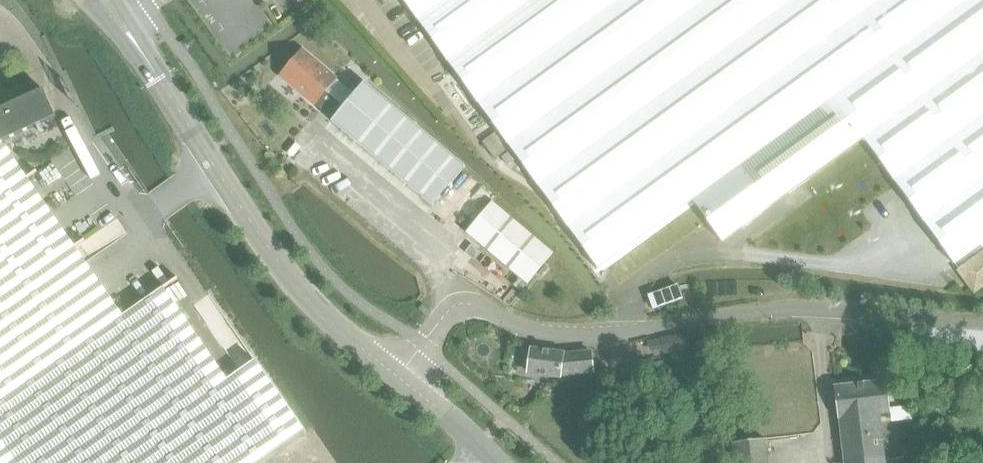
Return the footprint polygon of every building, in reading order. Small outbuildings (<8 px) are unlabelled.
[(599,269),(693,200),(835,98),(865,139),(955,263),(982,243),(982,0),(404,0),(599,269)] [(303,51),(284,74),(301,89),(299,91),(325,113),(336,101),(345,108),(356,96),(347,88),(337,79),(303,51)] [(345,108),(334,122),(432,203),(458,173),(463,166),(365,85),(363,87),(356,96),(345,108)] [(57,117),(44,89),(0,110),(0,143),(57,117)] [(723,242),(865,139),(835,98),(693,200),(723,242)] [(496,133),(482,143),(495,159),(508,149),(496,133)] [(303,430),(293,416),(274,388),(256,362),(228,381),(164,289),(178,279),(177,278),(89,339),(42,271),(85,241),(84,240),(71,249),(24,182),(38,172),(37,171),(23,180),(0,147),(0,462),(326,462),(303,430)] [(514,163),(508,154),(500,159),(507,168),(514,163)] [(526,285),(553,254),(493,202),(466,233),(526,285)] [(956,271),(970,290),(973,294),(978,291),(982,288),(982,262),(978,255),(956,271)] [(677,334),(647,341),(649,352),(663,349),(664,354),(687,349),(697,339),(696,336),(695,330),(677,334)] [(531,349),(528,373),(560,377),(560,375),(593,372),(591,352),(563,355),(563,353),(531,349)] [(835,387),(838,419),(839,419),(844,462),(885,462),(879,415),(890,413),(887,381),(835,387)] [(764,440),(734,444),(736,462),(768,462),(764,440)]
